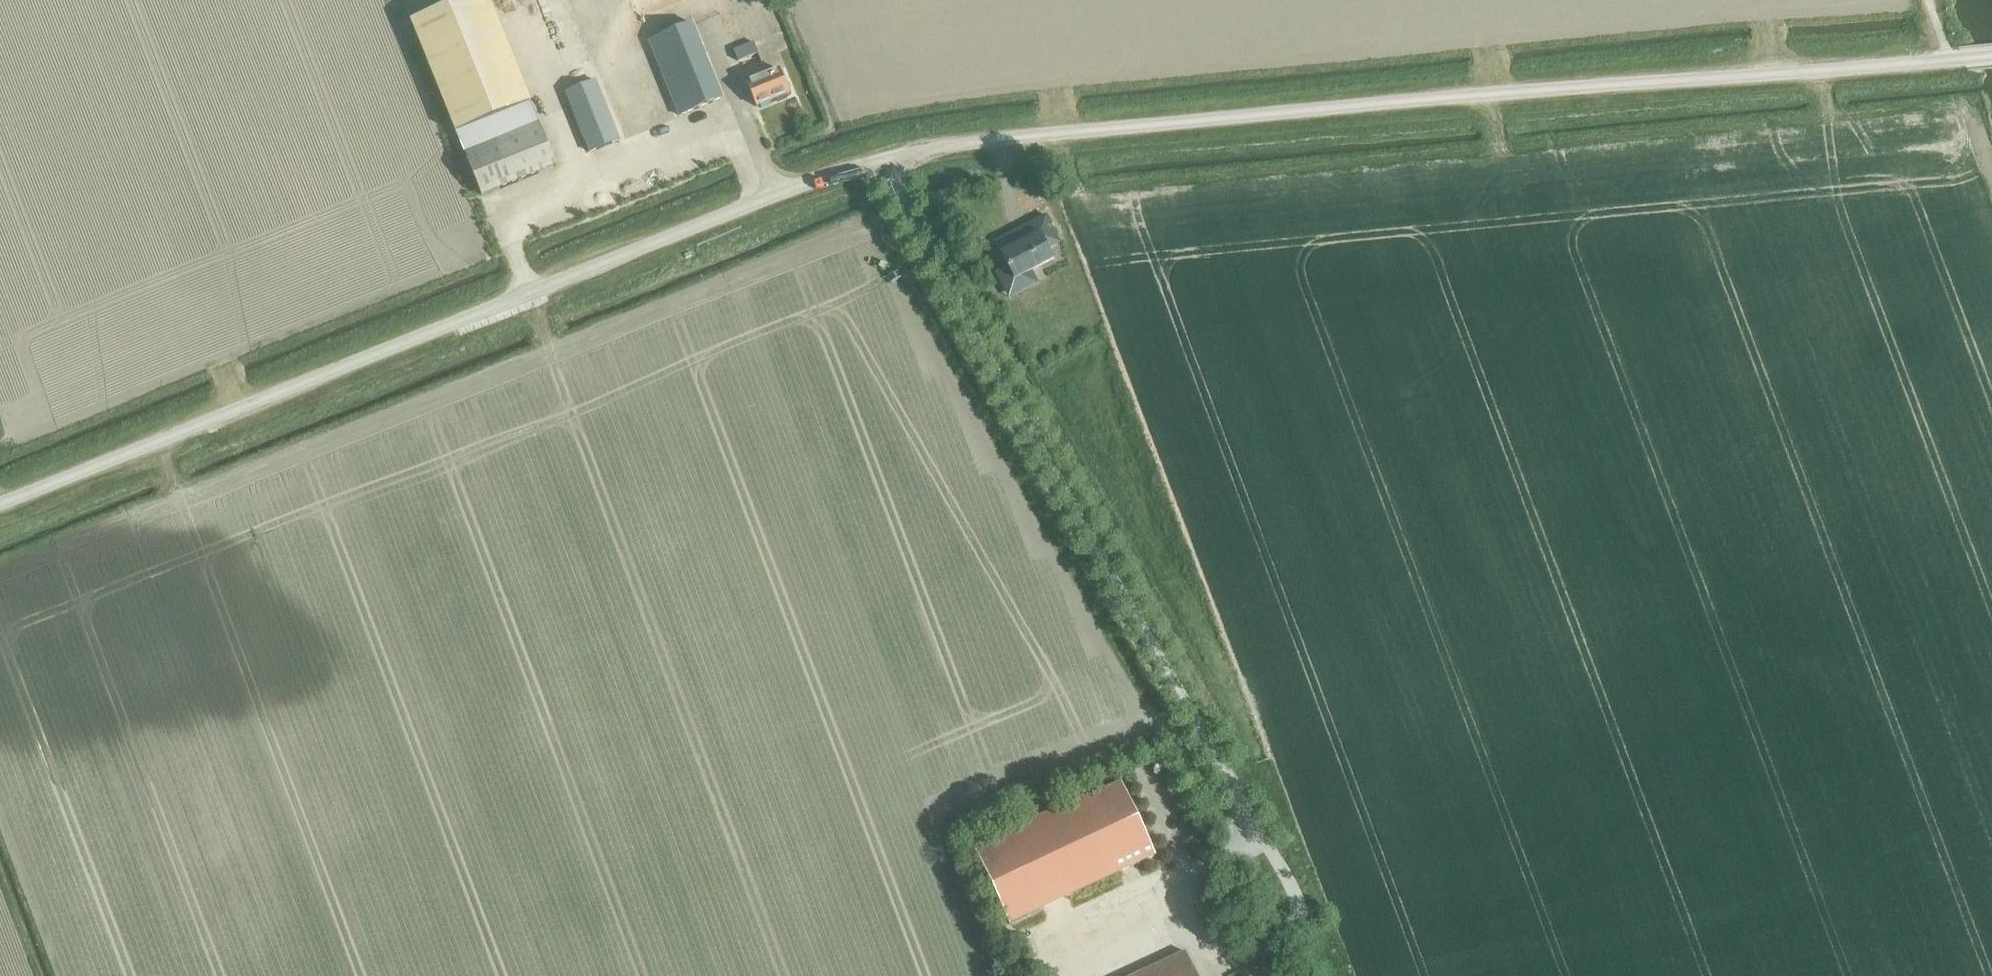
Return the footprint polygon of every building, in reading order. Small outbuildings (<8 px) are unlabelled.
[(481,196),(556,166),(488,0),(463,0),(410,21),(481,196)] [(630,19),(677,0),(622,0),(630,19)] [(648,42),(679,116),(722,98),(692,24),(648,42)] [(731,50),(736,61),(756,52),(751,41),(731,50)] [(779,70),(767,74),(763,64),(743,72),(756,106),(789,93),(779,70)] [(564,94),(589,153),(619,141),(595,82),(564,94)] [(1053,260),(1045,244),(1054,239),(1057,237),(1052,228),(1045,216),(1037,220),(1027,225),(1034,237),(1018,245),(1012,233),(994,243),(1014,280),(1053,260)] [(1007,927),(1153,858),(1117,783),(1081,801),(1079,797),(970,849),(1007,927)] [(1185,954),(1139,975),(1195,975),(1185,954)]
